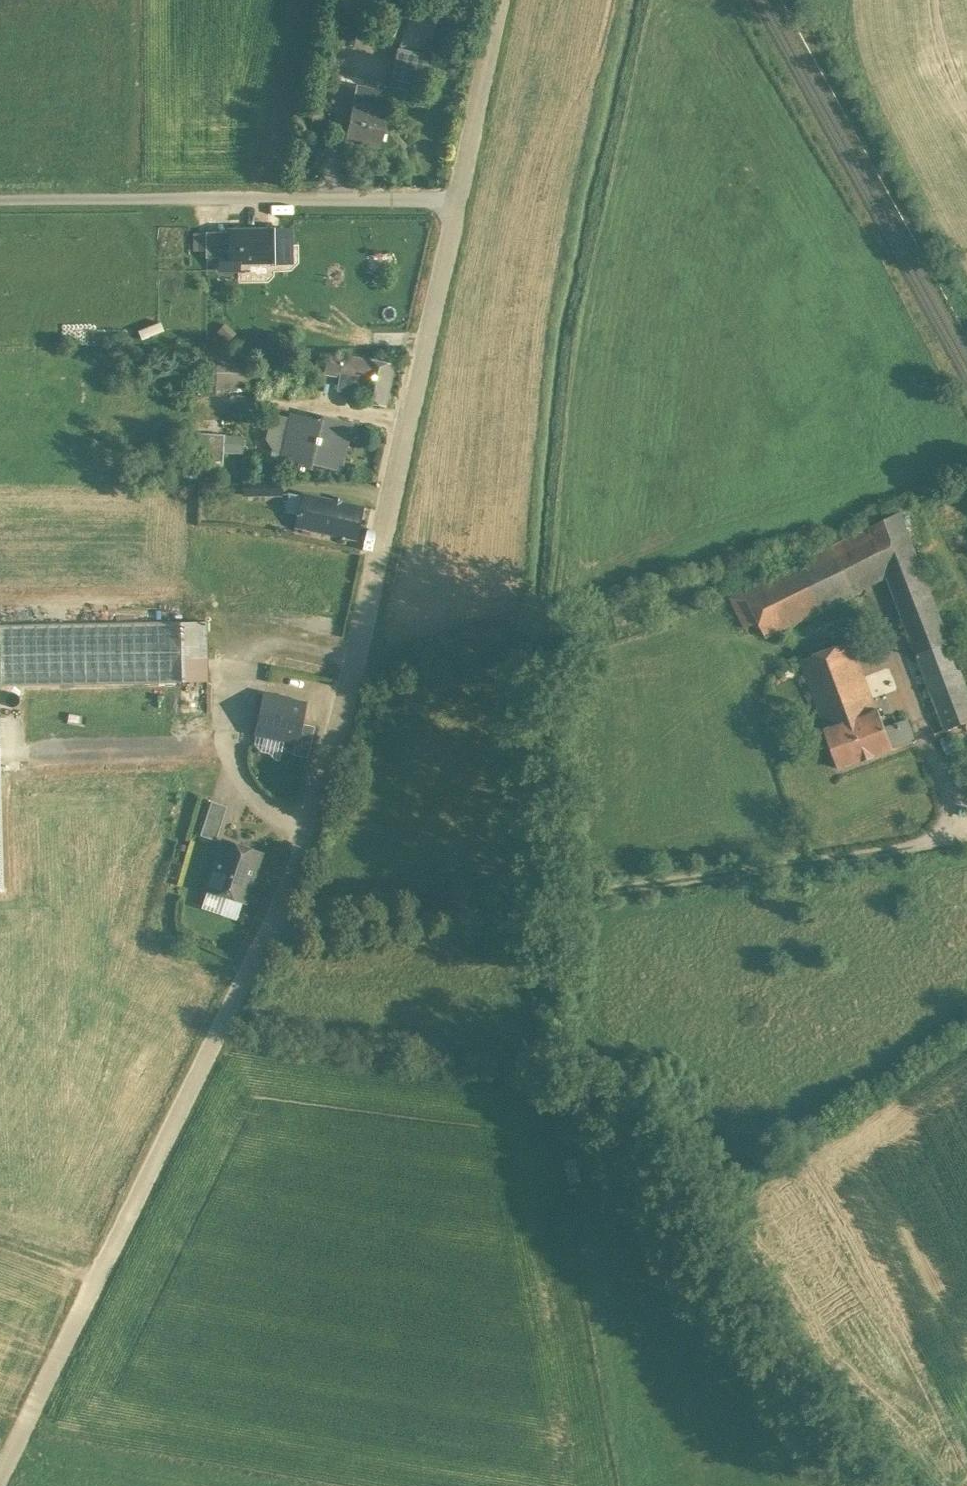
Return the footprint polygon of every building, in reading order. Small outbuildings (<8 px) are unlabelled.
[(437,13),(409,7),(401,49),(429,54),(437,13)] [(401,49),(400,48),(391,91),(421,97),(430,54),(429,54),(401,49)] [(392,92),(356,85),(352,103),(367,106),(365,111),(387,116),(392,92)] [(387,116),(365,111),(367,106),(352,103),(345,139),(380,147),(387,116)] [(267,264),(266,230),(228,231),(229,255),(221,255),(221,273),(237,273),(237,265),(267,264)] [(229,255),(228,231),(203,231),(203,255),(221,255),(229,255)] [(198,394),(249,396),(251,351),(200,350),(198,394)] [(344,355),(327,353),(323,374),(339,377),(340,377),(344,355)] [(393,364),(365,358),(364,359),(344,355),(340,377),(339,377),(337,389),(358,393),(356,401),(384,406),(393,364)] [(324,363),(297,361),(297,374),(323,374),(324,363)] [(347,422),(321,415),(320,420),(296,414),(284,464),(310,470),(312,465),(335,470),(347,422)] [(241,453),(242,436),(195,433),(193,461),(222,462),(223,452),(241,453)] [(274,482),(254,482),(254,483),(242,482),(240,498),(252,499),(272,499),(274,482)] [(362,506),(302,493),(302,496),(288,493),(282,524),(355,540),(362,506)] [(900,512),(830,547),(854,594),(887,578),(887,576),(920,563),(900,512)] [(830,547),(745,591),(759,621),(767,637),(854,594),(830,547)] [(887,576),(887,578),(946,730),(966,723),(966,687),(920,563),(887,576)] [(759,621),(745,591),(731,598),(745,628),(759,621)] [(205,621),(179,622),(181,682),(186,682),(207,681),(205,621)] [(0,685),(181,682),(179,622),(0,625),(0,683),(0,685)] [(864,637),(802,660),(827,728),(878,709),(879,711),(890,707),(864,637)] [(207,681),(186,682),(186,713),(207,712),(207,681)] [(304,703),(264,694),(256,734),(295,742),(299,723),(304,703)] [(827,728),(825,729),(839,769),(893,749),(885,729),(879,711),(878,709),(827,728)] [(908,720),(885,729),(893,749),(916,741),(908,720)] [(314,726),(299,723),(295,742),(293,754),(307,757),(314,726)] [(226,806),(211,801),(199,835),(215,840),(226,806)] [(259,853),(223,841),(207,889),(243,901),(259,853)]
